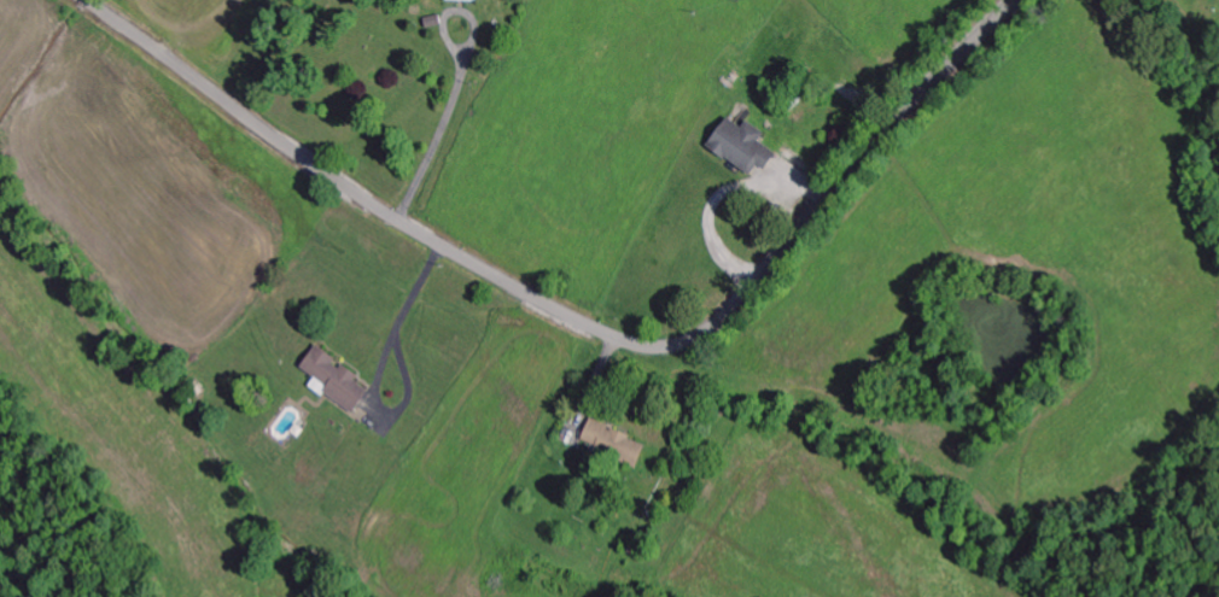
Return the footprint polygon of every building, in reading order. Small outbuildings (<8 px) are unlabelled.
[(775,153),(759,143),(765,134),(746,121),(742,128),(725,117),(705,148),(750,177),(757,166),(764,171),(775,153)] [(300,368),(314,378),(309,385),(352,415),(368,391),(354,382),(357,377),(334,362),(335,360),(314,346),(300,368)] [(638,466),(645,442),(610,433),(603,457),(638,466)]
